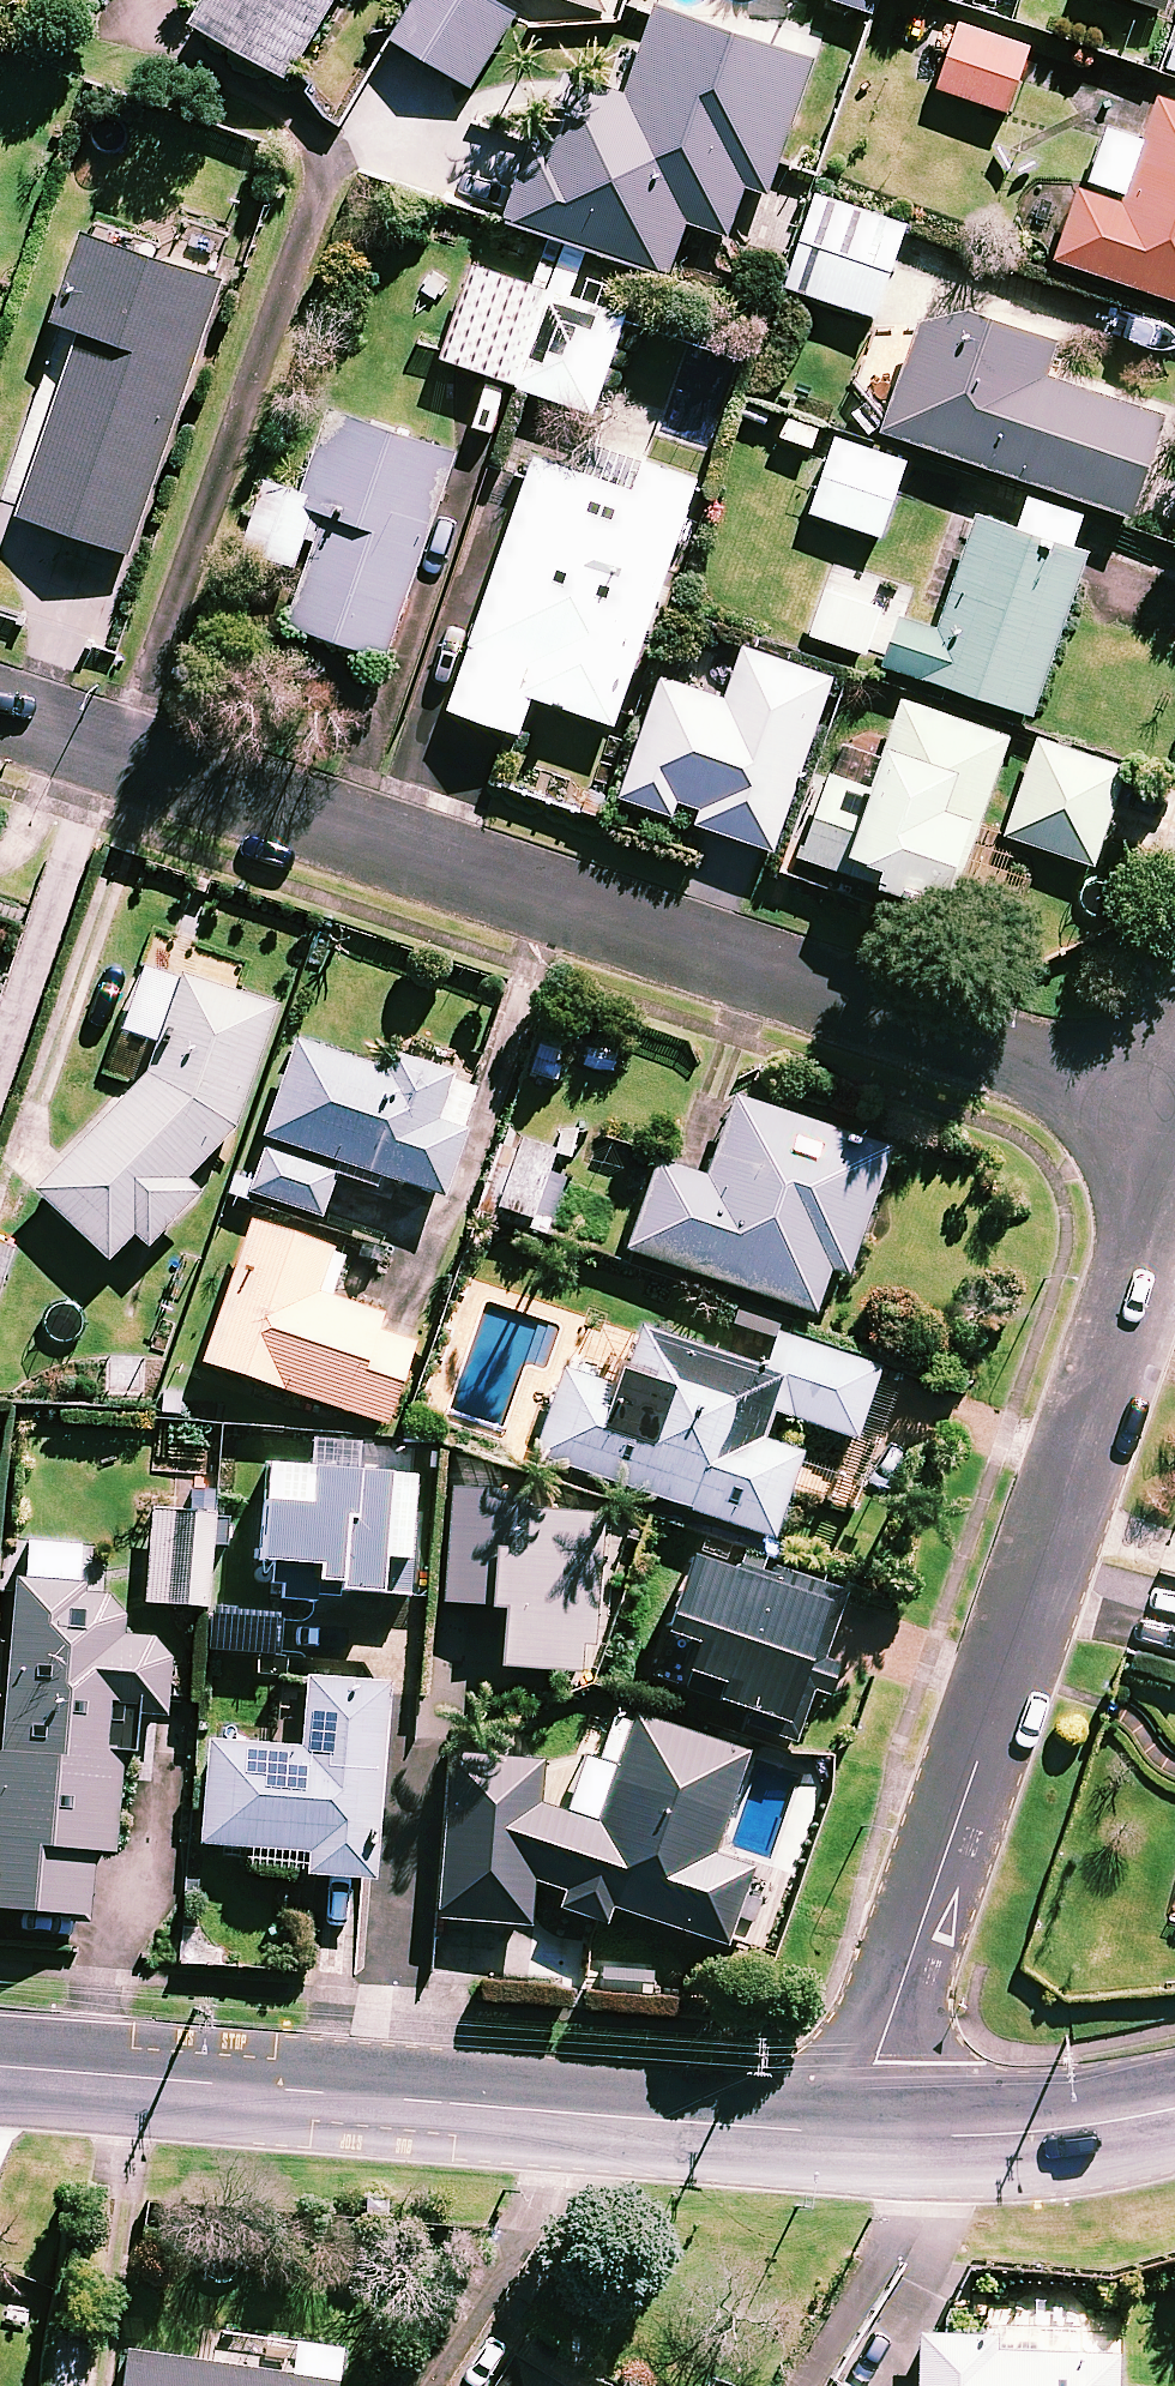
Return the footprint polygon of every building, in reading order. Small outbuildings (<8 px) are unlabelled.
[(193,13),(292,69),(332,0),(201,0),(193,13)] [(505,0),(412,0),(392,31),(472,82),(518,8),(505,0)] [(497,77),(481,127),(530,143),(507,213),(671,268),(689,216),(731,229),(748,179),(771,186),(817,48),(673,0),(658,0),(625,99),(553,75),(547,93),(497,77)] [(1031,44),(961,20),(939,85),(1009,108),(1031,44)] [(1159,93),(1123,199),(1081,185),(1058,252),(1174,292),(1174,98),(1159,93)] [(908,224),(818,192),(786,280),(876,312),(908,224)] [(226,270),(90,224),(60,312),(82,319),(43,436),(93,453),(82,486),(42,472),(28,511),(132,547),(226,270)] [(627,315),(476,258),(442,350),(592,406),(627,315)] [(1060,334),(909,283),(891,336),(878,332),(864,373),(899,384),(885,425),(1132,509),(1166,408),(1049,368),(1060,334)] [(458,444),(336,403),(308,485),(273,474),(251,540),(309,560),(288,623),(387,656),(458,444)] [(907,457),(837,434),(813,508),(883,531),(907,457)] [(633,484),(536,451),(452,701),(522,724),(534,688),(617,716),(698,476),(642,457),(633,484)] [(1087,551),(1072,546),(1085,508),(1030,491),(1018,528),(978,515),(942,624),(901,610),(885,657),(1036,706),(1087,551)] [(835,672),(745,641),(727,694),(666,673),(625,791),(675,809),(680,793),(705,801),(700,816),(776,843),(835,672)] [(1011,728),(905,693),(875,783),(830,768),(802,850),(862,870),(870,844),(889,850),(883,867),(947,889),(969,825),(977,828),(1011,728)] [(1128,764),(1041,734),(1008,830),(1096,859),(1128,764)] [(278,1018),(158,968),(137,1019),(160,1029),(144,1067),(34,1187),(113,1259),(136,1232),(152,1245),(195,1192),(181,1180),(239,1113),(278,1018)] [(386,1069),(294,1038),(243,1189),(322,1215),(340,1160),(442,1194),(465,1127),(435,1117),(452,1068),(393,1048),(386,1069)] [(887,1146),(735,1095),(707,1177),(657,1161),(628,1247),(813,1309),(828,1265),(845,1270),(887,1146)] [(574,1159),(522,1138),(495,1203),(547,1224),(574,1159)] [(343,1249),(253,1218),(205,1358),(385,1420),(417,1327),(327,1296),(343,1249)] [(0,1243),(0,1288),(14,1248),(0,1243)] [(845,1464),(878,1364),(771,1328),(758,1366),(641,1326),(621,1383),(567,1364),(537,1454),(772,1534),(801,1449),(845,1464)] [(413,1457),(266,1452),(262,1567),(282,1568),(280,1599),(320,1600),(320,1587),(409,1590),(413,1457)] [(525,1490),(454,1484),(444,1598),(505,1603),(500,1661),(590,1669),(604,1508),(524,1501),(525,1490)] [(207,1603),(215,1509),(154,1504),(146,1597),(207,1603)] [(96,1552),(36,1546),(33,1578),(10,1576),(0,1672),(0,1903),(88,1911),(95,1846),(112,1848),(126,1708),(166,1712),(173,1638),(120,1632),(126,1580),(93,1576),(96,1552)] [(654,1670),(777,1713),(790,1675),(815,1684),(827,1651),(802,1642),(817,1599),(694,1556),(654,1670)] [(388,1679),(277,1669),(271,1741),(209,1736),(200,1843),(306,1852),(305,1867),(372,1872),(388,1679)] [(537,1757),(449,1751),(439,1913),(527,1919),(530,1877),(707,1930),(715,1901),(665,1886),(673,1859),(707,1869),(744,1745),(631,1711),(599,1820),(534,1800),(537,1757)] [(1118,2304),(1026,2299),(1024,2335),(920,2331),(918,2385),(1114,2385),(1118,2304)] [(204,2329),(201,2356),(125,2347),(120,2385),(333,2385),(338,2345),(204,2329)] [(525,2334),(492,2385),(569,2385),(563,2383),(574,2365),(525,2334)] [(840,2376),(835,2385),(858,2385),(840,2376)]
